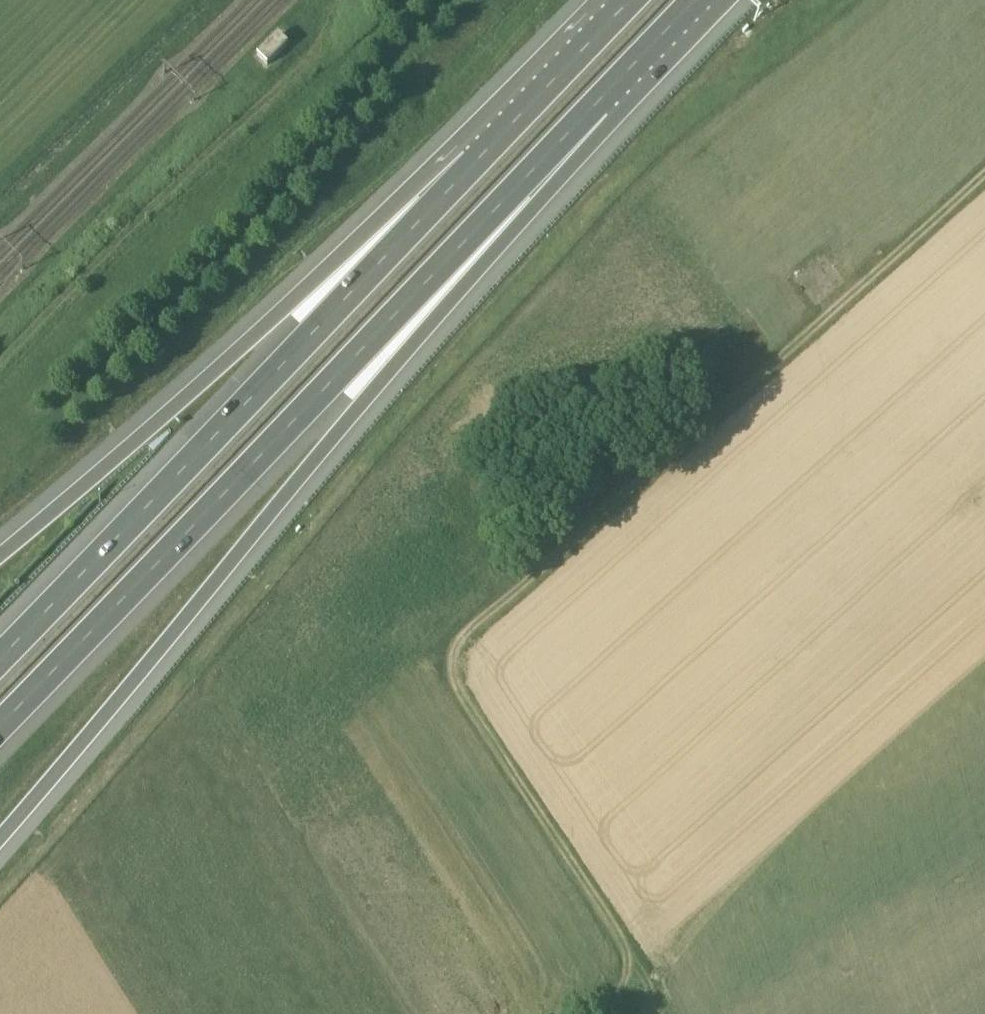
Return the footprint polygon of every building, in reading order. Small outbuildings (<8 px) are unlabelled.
[(278,35),(257,56),(267,66),(288,45),(278,35)]
